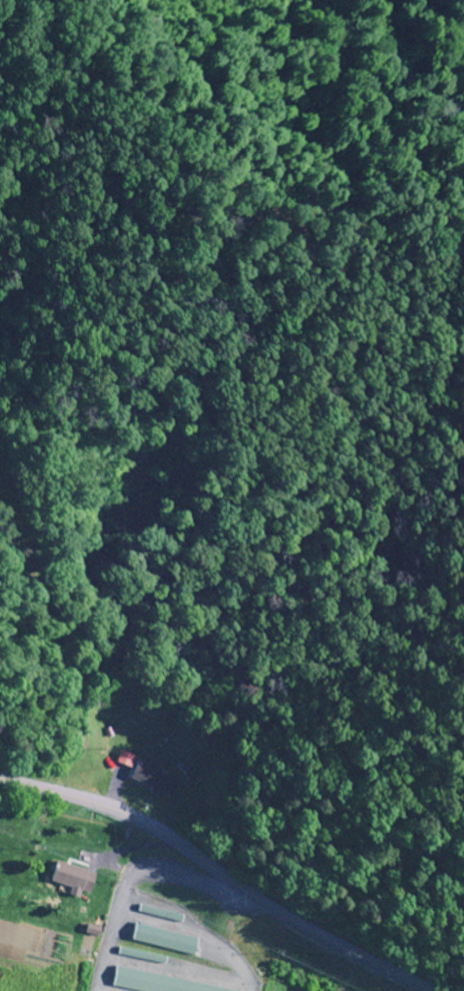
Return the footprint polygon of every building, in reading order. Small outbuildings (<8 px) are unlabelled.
[(183,780),(142,760),(132,780),(173,801),(183,780)] [(96,888),(95,867),(58,868),(59,890),(96,888)] [(135,942),(199,954),(202,938),(139,925),(135,942)] [(129,990),(245,990),(119,968),(115,988),(129,990)]
